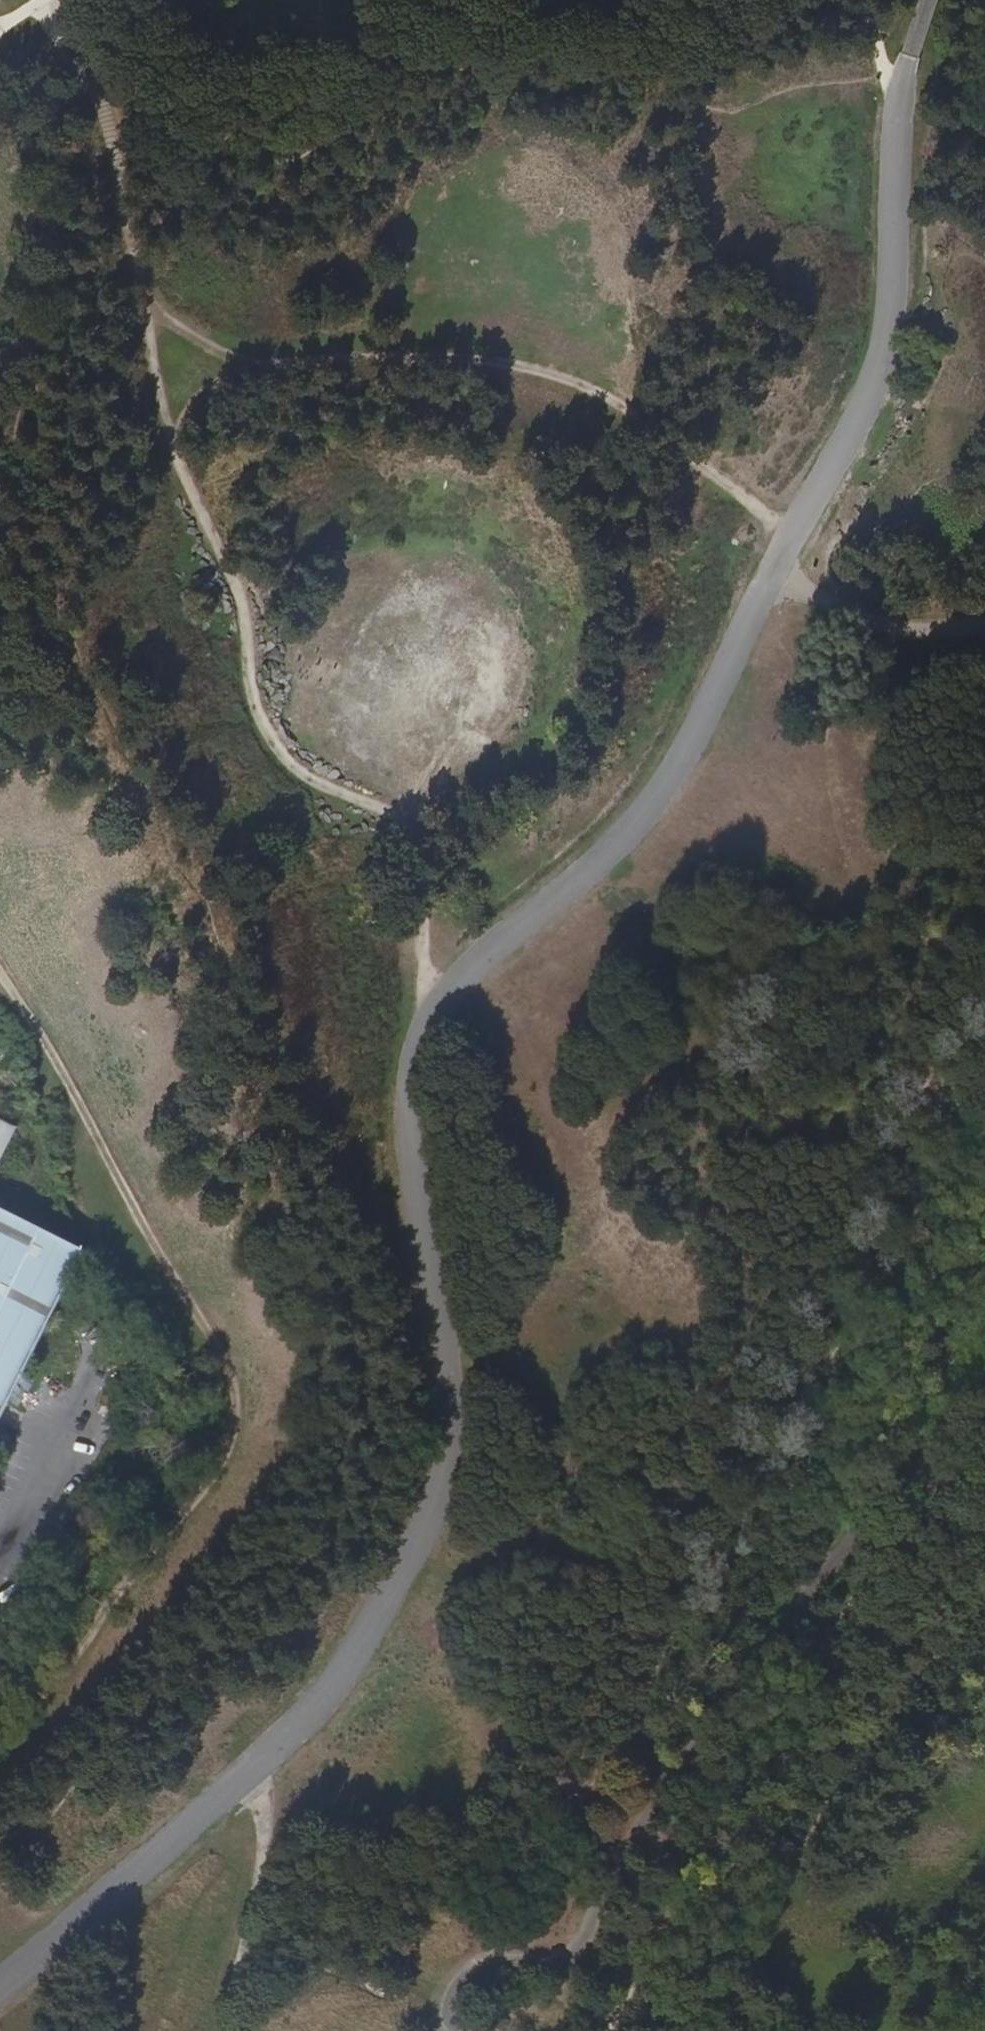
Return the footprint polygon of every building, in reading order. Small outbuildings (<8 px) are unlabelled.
[(10,1133),(0,1129),(0,1153),(10,1133)] [(76,1258),(0,1218),(0,1411),(76,1258)]
